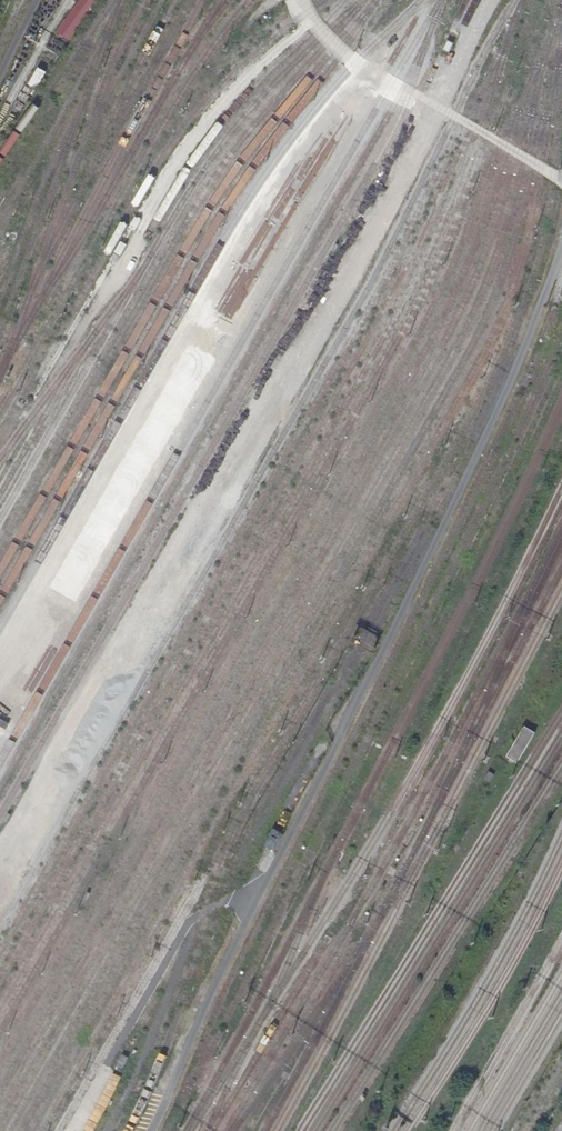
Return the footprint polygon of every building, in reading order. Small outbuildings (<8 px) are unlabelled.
[(57,33),(69,41),(100,0),(81,0),(57,33)] [(448,41),(444,50),(450,53),(454,44),(448,41)] [(46,71),(38,66),(29,83),(37,88),(46,71)] [(524,727),(506,757),(517,763),(535,734),(524,727)] [(489,772),(485,778),(490,781),(494,775),(489,772)] [(285,835),(274,829),(264,847),(275,853),(285,835)]
